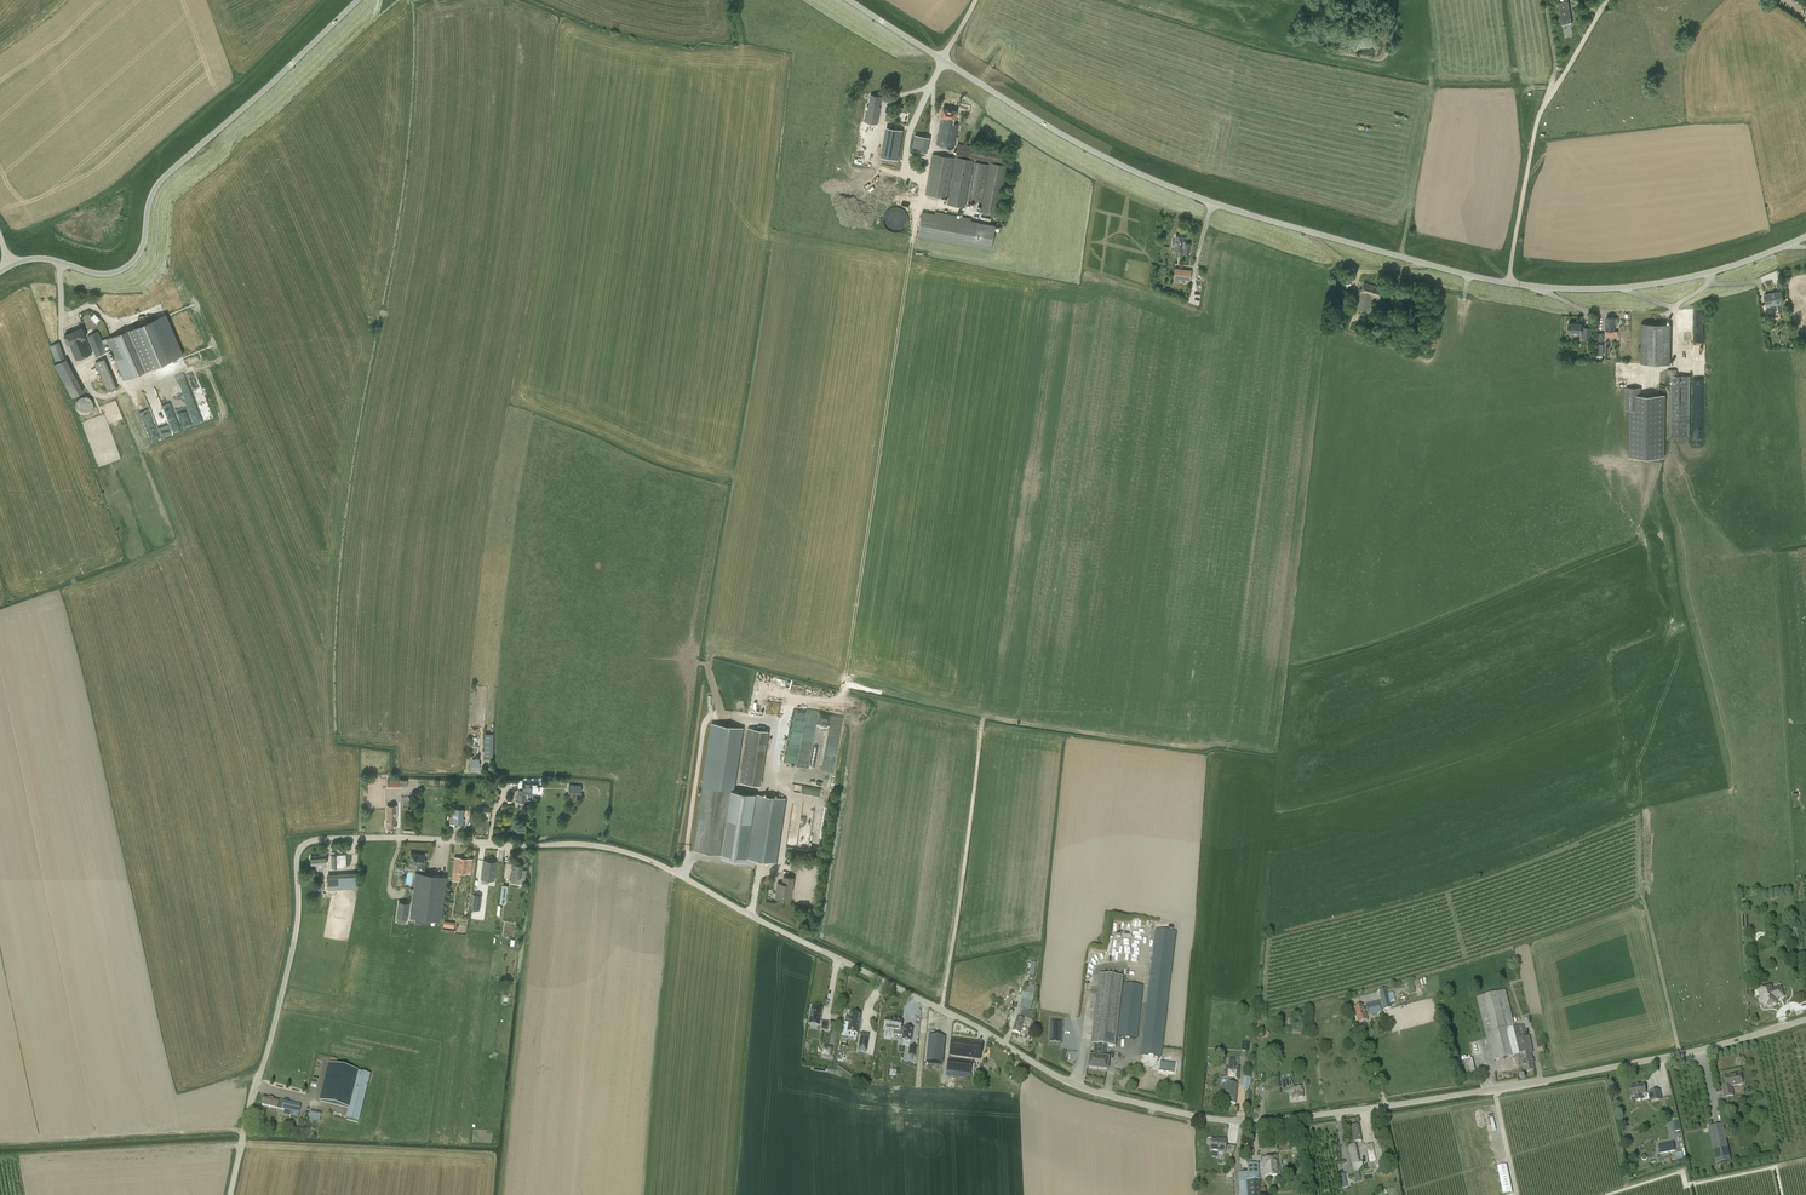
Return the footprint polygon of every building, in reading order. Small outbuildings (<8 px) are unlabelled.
[(1558,2),(1562,24),(1572,23),(1568,0),(1561,0),(1561,2),(1558,2)] [(881,96),(870,95),(869,105),(867,105),(865,122),(878,124),(880,107),(879,107),(881,96)] [(959,124),(954,123),(956,110),(943,108),(936,144),(954,148),(959,124)] [(900,126),(886,124),(882,154),(897,156),(900,126)] [(925,152),(926,147),(922,146),(924,136),(914,134),(911,150),(925,152)] [(932,153),(925,194),(948,197),(947,204),(966,207),(967,199),(981,202),(980,212),(997,214),(1005,165),(974,160),(975,159),(956,156),(956,157),(932,153)] [(883,223),(900,231),(908,213),(892,205),(883,223)] [(916,237),(990,249),(994,224),(971,220),(971,217),(935,211),(934,213),(921,211),(916,237)] [(1187,242),(1186,237),(1177,236),(1175,251),(1185,252),(1185,255),(1190,255),(1192,243),(1187,242)] [(1174,277),(1190,279),(1191,272),(1175,269),(1174,277)] [(1381,287),(1364,283),(1357,308),(1368,311),(1372,296),(1379,298),(1381,287)] [(1778,301),(1780,311),(1788,310),(1785,299),(1783,299),(1781,290),(1764,293),(1766,303),(1778,301)] [(1339,322),(1341,304),(1333,304),(1331,321),(1339,322)] [(112,349),(124,379),(182,357),(164,317),(102,340),(99,331),(86,336),(95,356),(112,349)] [(1614,330),(1614,318),(1606,317),(1606,329),(1614,330)] [(1568,331),(1585,332),(1584,339),(1589,339),(1590,327),(1582,327),(1582,323),(1569,322),(1568,331)] [(1671,323),(1642,323),(1641,363),(1671,363),(1671,323)] [(82,328),(64,335),(67,343),(68,343),(75,360),(92,353),(85,338),(84,336),(85,336),(82,328)] [(59,342),(50,345),(53,352),(62,348),(59,342)] [(82,392),(65,358),(53,364),(70,397),(82,392)] [(107,385),(108,388),(113,386),(104,358),(95,360),(103,386),(107,385)] [(1670,369),(1670,436),(1689,437),(1690,375),(1677,375),(1677,369),(1670,369)] [(188,418),(198,416),(191,377),(167,381),(170,400),(176,400),(177,404),(173,405),(173,403),(164,404),(165,408),(167,408),(168,415),(181,413),(181,410),(178,411),(178,406),(185,405),(187,414),(170,417),(172,431),(188,428),(187,424),(189,424),(188,418)] [(1639,395),(1640,388),(1626,387),(1626,410),(1630,410),(1630,457),(1663,457),(1664,395),(1639,395)] [(79,394),(73,407),(87,413),(92,400),(79,394)] [(195,425),(203,421),(201,416),(193,420),(195,425)] [(768,716),(779,717),(781,703),(767,700),(766,708),(771,708),(770,713),(768,712),(768,716)] [(693,849),(721,854),(721,857),(745,860),(746,858),(776,863),(786,798),(733,790),(743,727),(712,722),(693,849)] [(746,727),(739,782),(760,784),(767,729),(746,727)] [(493,740),(484,740),(484,758),(493,758),(493,740)] [(518,801),(519,804),(523,804),(524,801),(525,801),(525,794),(537,794),(537,783),(522,783),(522,780),(518,780),(518,789),(517,801),(518,801)] [(387,826),(387,828),(395,828),(395,806),(387,805),(387,822),(385,822),(385,826),(387,826)] [(489,819),(490,806),(477,805),(477,813),(478,813),(478,818),(477,818),(476,831),(486,832),(487,819),(489,819)] [(453,823),(463,824),(464,809),(454,808),(453,823)] [(820,846),(822,809),(813,808),(811,845),(820,846)] [(410,852),(409,863),(417,863),(416,869),(424,870),(425,862),(424,862),(424,854),(410,852)] [(347,867),(346,855),(331,855),(331,868),(347,867)] [(326,856),(310,857),(311,865),(315,865),(315,868),(321,867),(321,864),(326,864),(326,856)] [(454,860),(452,879),(456,880),(457,872),(466,873),(466,867),(471,867),(472,862),(467,862),(467,858),(459,857),(459,861),(454,860)] [(485,859),(482,879),(494,880),(497,860),(485,859)] [(512,876),(511,883),(524,885),(525,877),(521,877),(522,865),(513,864),(512,876)] [(357,872),(327,874),(327,890),(358,888),(357,872)] [(440,921),(446,876),(415,872),(409,917),(440,921)] [(401,873),(399,888),(409,889),(410,874),(401,873)] [(786,877),(785,883),(778,883),(776,893),(778,893),(777,898),(789,900),(790,892),(792,893),(794,878),(786,877)] [(480,894),(473,893),(471,908),(478,909),(480,894)] [(1176,931),(1155,929),(1140,1054),(1161,1057),(1167,1008),(1176,931)] [(1110,953),(1112,945),(1116,946),(1118,938),(1110,936),(1106,952),(1110,953)] [(1107,1070),(1109,1058),(1105,1058),(1106,1047),(1115,1048),(1123,977),(1098,975),(1091,1045),(1094,1045),(1093,1057),(1089,1056),(1088,1068),(1107,1070)] [(1137,1039),(1143,986),(1123,983),(1117,1037),(1137,1039)] [(1772,1005),(1776,1003),(1775,999),(1783,996),(1782,992),(1781,987),(1772,990),(1771,987),(1758,991),(1761,1002),(1763,1002),(1764,1003),(1765,1007),(1767,1006),(1768,1007),(1771,1006),(1772,1005)] [(1387,994),(1387,993),(1386,993),(1385,990),(1379,991),(1380,995),(1379,995),(1382,1006),(1383,1010),(1391,1008),(1390,1004),(1395,1002),(1393,993),(1387,994)] [(1506,991),(1476,998),(1492,1062),(1521,1055),(1522,1059),(1527,1058),(1528,1063),(1533,1062),(1531,1053),(1531,1051),(1532,1051),(1529,1037),(1526,1037),(1523,1025),(1514,1027),(1506,991)] [(1020,1008),(1031,1010),(1033,998),(1023,996),(1020,1008)] [(1365,1005),(1368,1016),(1382,1012),(1380,1001),(1365,1005)] [(1365,1015),(1362,1006),(1353,1009),(1358,1023),(1367,1020),(1365,1015)] [(822,1009),(811,1007),(809,1024),(819,1026),(822,1009)] [(1030,1021),(1033,1014),(1023,1010),(1020,1019),(1017,1018),(1012,1031),(1020,1034),(1023,1025),(1030,1028),(1032,1021),(1030,1021)] [(844,1022),(842,1037),(847,1038),(847,1037),(848,1032),(852,1033),(854,1033),(858,1034),(861,1014),(851,1013),(849,1023),(844,1022)] [(886,1019),(885,1029),(895,1030),(894,1035),(903,1037),(903,1039),(911,1040),(913,1029),(905,1028),(901,1027),(902,1022),(886,1019)] [(1042,1021),(1042,1030),(1056,1030),(1057,1021),(1042,1021)] [(1265,1028),(1260,1033),(1264,1038),(1270,1033),(1265,1028)] [(868,1041),(869,1035),(862,1034),(861,1034),(861,1036),(860,1040),(860,1042),(867,1043),(868,1041)] [(929,1036),(926,1062),(943,1064),(946,1037),(929,1036)] [(1485,1052),(1486,1056),(1489,1055),(1486,1038),(1482,1039),(1483,1045),(1479,1045),(1480,1053),(1485,1052)] [(982,1043),(952,1039),(950,1056),(980,1060),(982,1043)] [(1250,1051),(1250,1043),(1241,1043),(1241,1050),(1250,1051)] [(823,1057),(831,1058),(832,1049),(827,1048),(827,1046),(825,1045),(823,1057)] [(1475,1073),(1473,1058),(1458,1061),(1461,1075),(1475,1073)] [(1534,1070),(1533,1062),(1528,1063),(1527,1058),(1522,1059),(1523,1063),(1520,1064),(1521,1068),(1524,1068),(1525,1072),(1534,1070)] [(947,1071),(946,1076),(958,1078),(971,1080),(973,1062),(948,1059),(946,1071),(947,1071)] [(1175,1064),(1160,1062),(1159,1071),(1173,1073),(1175,1064)] [(370,1075),(328,1064),(319,1101),(349,1108),(346,1120),(358,1123),(370,1075)] [(1240,1068),(1222,1067),(1221,1077),(1234,1078),(1233,1083),(1236,1083),(1236,1079),(1239,1079),(1240,1068)] [(1742,1084),(1740,1074),(1725,1077),(1727,1087),(1723,1087),(1725,1098),(1733,1096),(1731,1087),(1742,1084)] [(1282,1077),(1282,1078),(1274,1079),(1275,1089),(1291,1087),(1290,1082),(1289,1082),(1288,1076),(1282,1077)] [(1222,1084),(1222,1091),(1225,1091),(1224,1104),(1235,1105),(1237,1085),(1226,1084),(1222,1084)] [(1642,1095),(1646,1094),(1644,1085),(1631,1087),(1633,1097),(1634,1097),(1635,1102),(1642,1101),(1642,1095)] [(1303,1099),(1302,1087),(1291,1089),(1292,1100),(1298,1099),(1303,1099)] [(1652,1102),(1660,1101),(1659,1091),(1650,1093),(1652,1102)] [(262,1105),(299,1114),(301,1105),(283,1101),(264,1097),(262,1105)] [(1486,1119),(1489,1132),(1497,1130),(1493,1117),(1486,1119)] [(1675,1132),(1678,1131),(1677,1126),(1679,1126),(1678,1120),(1670,1122),(1672,1128),(1674,1127),(1675,1132)] [(1723,1125),(1709,1128),(1716,1164),(1731,1161),(1723,1125)] [(1358,1126),(1351,1128),(1353,1142),(1361,1141),(1358,1126)] [(1211,1150),(1218,1151),(1218,1153),(1217,1158),(1222,1159),(1223,1151),(1225,1151),(1226,1140),(1221,1140),(1212,1139),(1211,1150)] [(1660,1154),(1675,1151),(1673,1142),(1658,1145),(1660,1154)] [(1359,1163),(1356,1145),(1347,1146),(1352,1165),(1353,1173),(1363,1171),(1362,1162),(1359,1163)] [(1376,1162),(1373,1145),(1366,1146),(1369,1163),(1376,1162)] [(1380,1149),(1374,1151),(1377,1166),(1383,1165),(1380,1149)] [(1682,1151),(1674,1154),(1676,1161),(1684,1159),(1682,1151)] [(1247,1167),(1241,1167),(1242,1172),(1239,1172),(1240,1194),(1261,1194),(1258,1164),(1251,1164),(1250,1154),(1246,1156),(1247,1167)] [(1264,1177),(1279,1175),(1278,1156),(1263,1157),(1264,1177)] [(1507,1164),(1497,1166),(1503,1193),(1512,1191),(1507,1164)]
